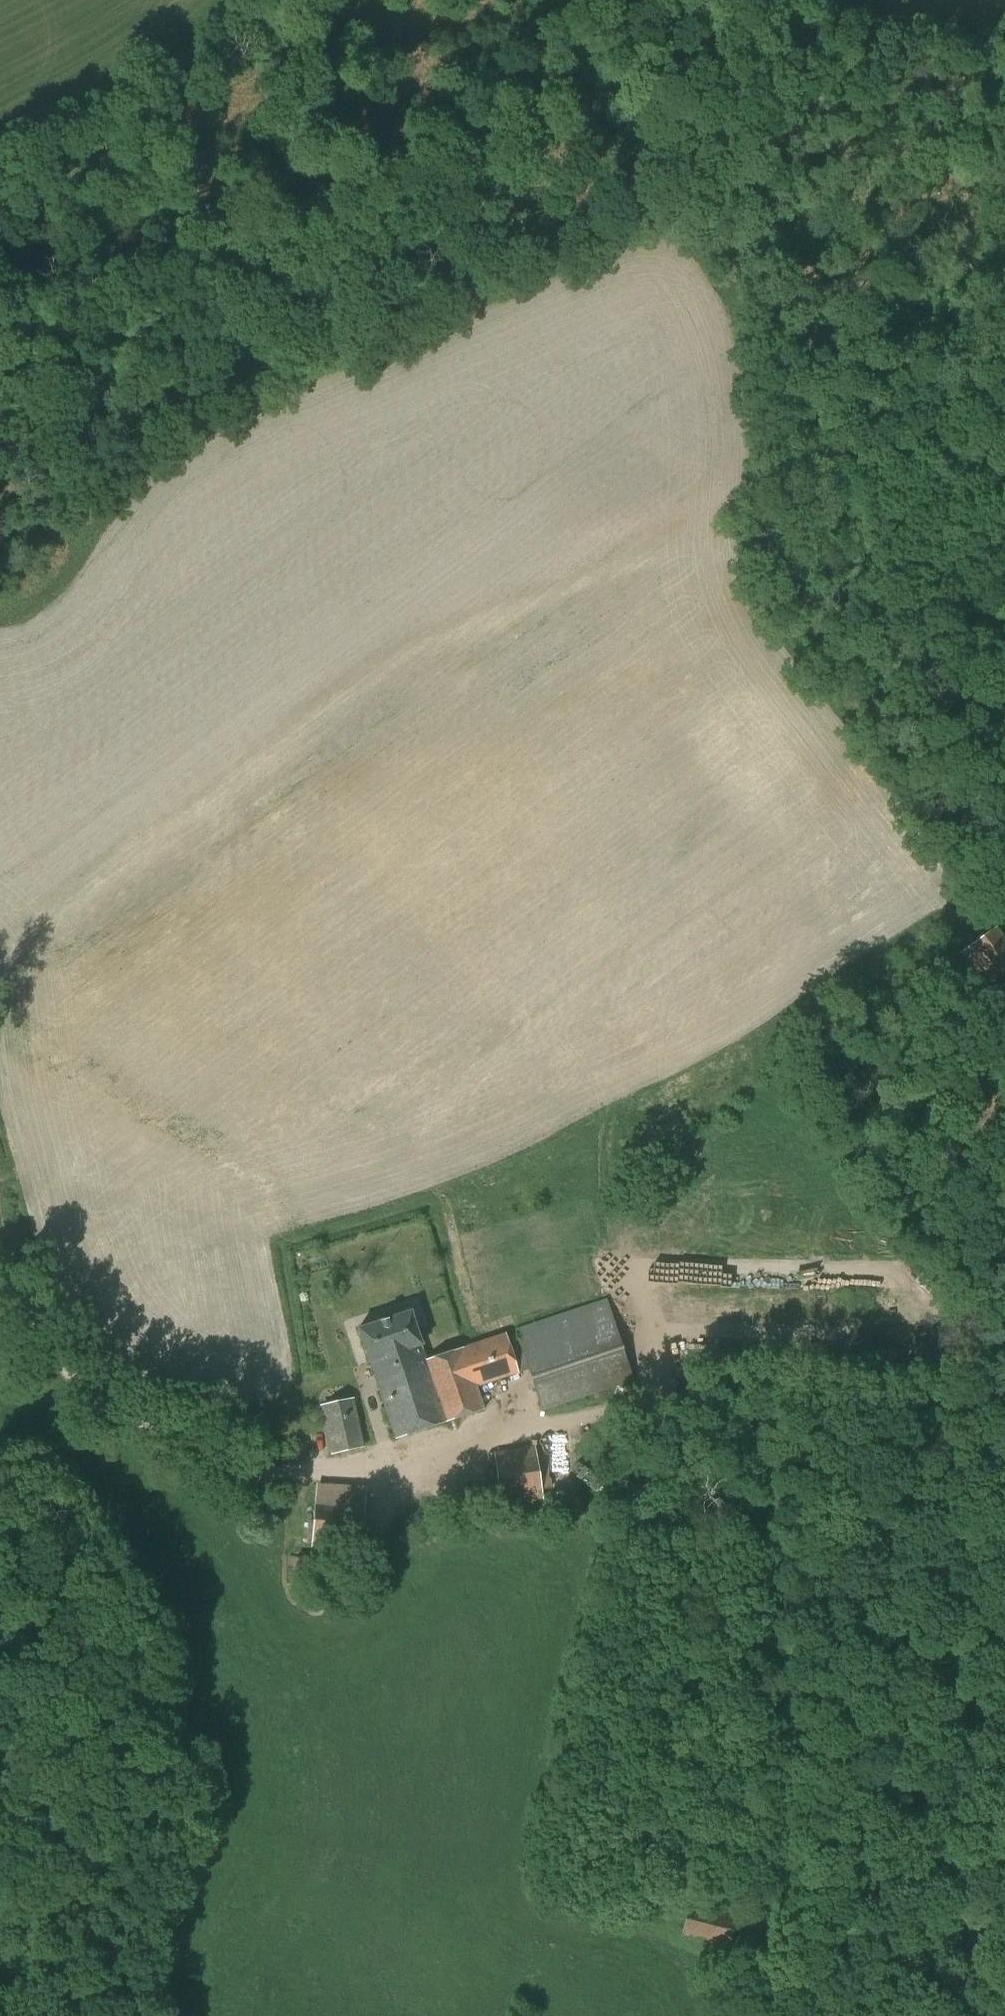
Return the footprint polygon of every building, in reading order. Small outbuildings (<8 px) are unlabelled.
[(960,953),(1000,1005),(1004,1002),(1004,939),(995,927),(960,953)] [(518,1339),(508,1343),(505,1335),(426,1361),(420,1345),(421,1344),(411,1312),(358,1329),(369,1361),(395,1439),(484,1411),(476,1387),(528,1370),(542,1412),(635,1383),(607,1299),(515,1329),(518,1339)] [(320,1406),(331,1455),(364,1448),(354,1399),(320,1406)] [(535,1446),(493,1453),(503,1514),(544,1507),(541,1489),(552,1487),(547,1453),(537,1455),(535,1446)] [(310,1556),(345,1561),(346,1552),(361,1553),(366,1487),(317,1483),(310,1556)] [(706,1946),(728,1951),(738,1911),(690,1900),(684,1923),(680,1939),(706,1946)]
